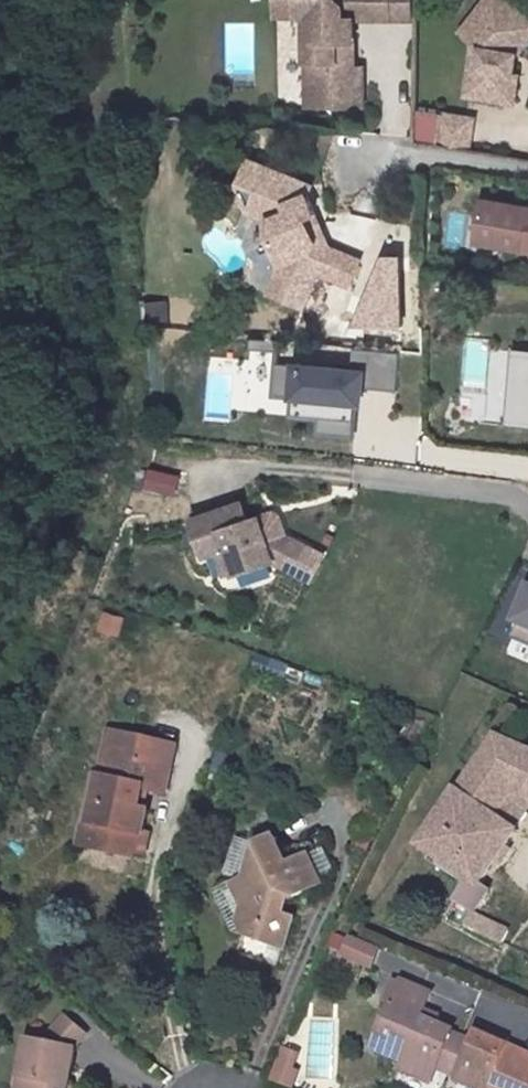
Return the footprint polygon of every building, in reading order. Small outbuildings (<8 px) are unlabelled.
[(277,9),(299,10),(299,0),(277,0),(277,9)] [(299,10),(307,9),(307,68),(321,68),(320,99),(362,99),(363,61),(355,61),(356,13),(391,14),(392,0),(299,0),(299,10)] [(391,14),(416,14),(416,0),(392,0),(391,14)] [(499,0),(483,0),(456,36),(470,46),(477,51),(474,73),(479,73),(475,101),(511,106),(515,78),(510,77),(513,56),(527,36),(527,21),(499,0)] [(477,51),(470,46),(462,99),(475,101),(479,73),(474,73),(477,51)] [(321,68),(307,68),(306,99),(320,99),(321,68)] [(471,123),(440,118),(436,150),(466,155),(471,123)] [(315,188),(252,163),(243,187),(261,194),(254,214),(270,220),(279,245),(274,247),(280,263),(274,280),(302,291),(308,273),(314,276),(349,290),(360,262),(321,246),(310,220),(319,217),(311,197),(315,188)] [(261,194),(243,187),(238,200),(254,214),(261,194)] [(483,203),(479,236),(504,239),(503,250),(527,253),(527,210),(527,209),(526,213),(510,211),(510,207),(483,203)] [(319,217),(310,220),(321,246),(324,245),(326,236),(319,217)] [(504,239),(479,236),(477,246),(503,250),(504,239)] [(398,263),(398,328),(428,328),(428,263),(398,263)] [(302,291),(274,280),(268,295),(302,309),(314,276),(308,273),(302,291)] [(350,371),(275,363),(272,395),(292,397),(290,415),(317,418),(315,434),(349,437),(354,388),(395,393),(399,355),(352,350),(350,371)] [(511,354),(504,430),(527,432),(527,356),(511,354)] [(153,468),(149,490),(179,495),(182,473),(153,468)] [(193,515),(197,524),(173,535),(189,572),(181,593),(207,603),(215,582),(207,565),(231,554),(226,543),(243,535),(221,487),(188,502),(193,515)] [(193,515),(169,526),(173,535),(197,524),(193,515)] [(494,636),(509,640),(524,588),(509,584),(494,636)] [(516,622),(520,624),(514,638),(527,644),(527,595),(516,622)] [(108,610),(104,631),(123,635),(127,614),(108,610)] [(111,708),(107,727),(138,736),(143,716),(111,708)] [(101,752),(86,814),(112,821),(109,827),(134,834),(137,823),(147,826),(152,810),(142,808),(147,788),(138,786),(144,765),(166,770),(179,725),(143,716),(138,736),(107,727),(101,752)] [(495,736),(472,769),(513,784),(512,791),(527,799),(527,751),(495,736)] [(91,751),(76,820),(109,827),(112,821),(86,814),(101,752),(91,751)] [(472,769),(456,793),(452,790),(415,846),(466,877),(452,899),(470,909),(483,887),(473,882),(527,804),(527,799),(512,791),(513,784),(472,769)] [(288,902),(327,883),(313,854),(296,861),(286,856),(290,851),(282,834),(261,842),(247,875),(235,880),(246,901),(235,919),(240,930),(282,946),(296,916),(285,910),(288,902)] [(220,884),(235,919),(246,901),(235,880),(220,884)] [(470,914),(463,924),(493,942),(500,932),(470,914)] [(383,948),(355,934),(343,958),(371,973),(383,948)] [(447,1038),(415,1022),(424,1001),(396,987),(366,1049),(396,1063),(392,1073),(421,1087),(447,1038)] [(65,1011),(42,1035),(66,1042),(65,1047),(84,1030),(65,1011)] [(6,1087),(13,1087),(54,1087),(65,1047),(66,1042),(42,1035),(21,1030),(6,1087)] [(479,1039),(471,1050),(466,1047),(447,1087),(527,1087),(527,1062),(479,1039)] [(304,1053),(289,1047),(283,1063),(298,1068),(304,1053)] [(298,1068),(283,1063),(278,1078),(298,1086),(303,1070),(298,1068)]
